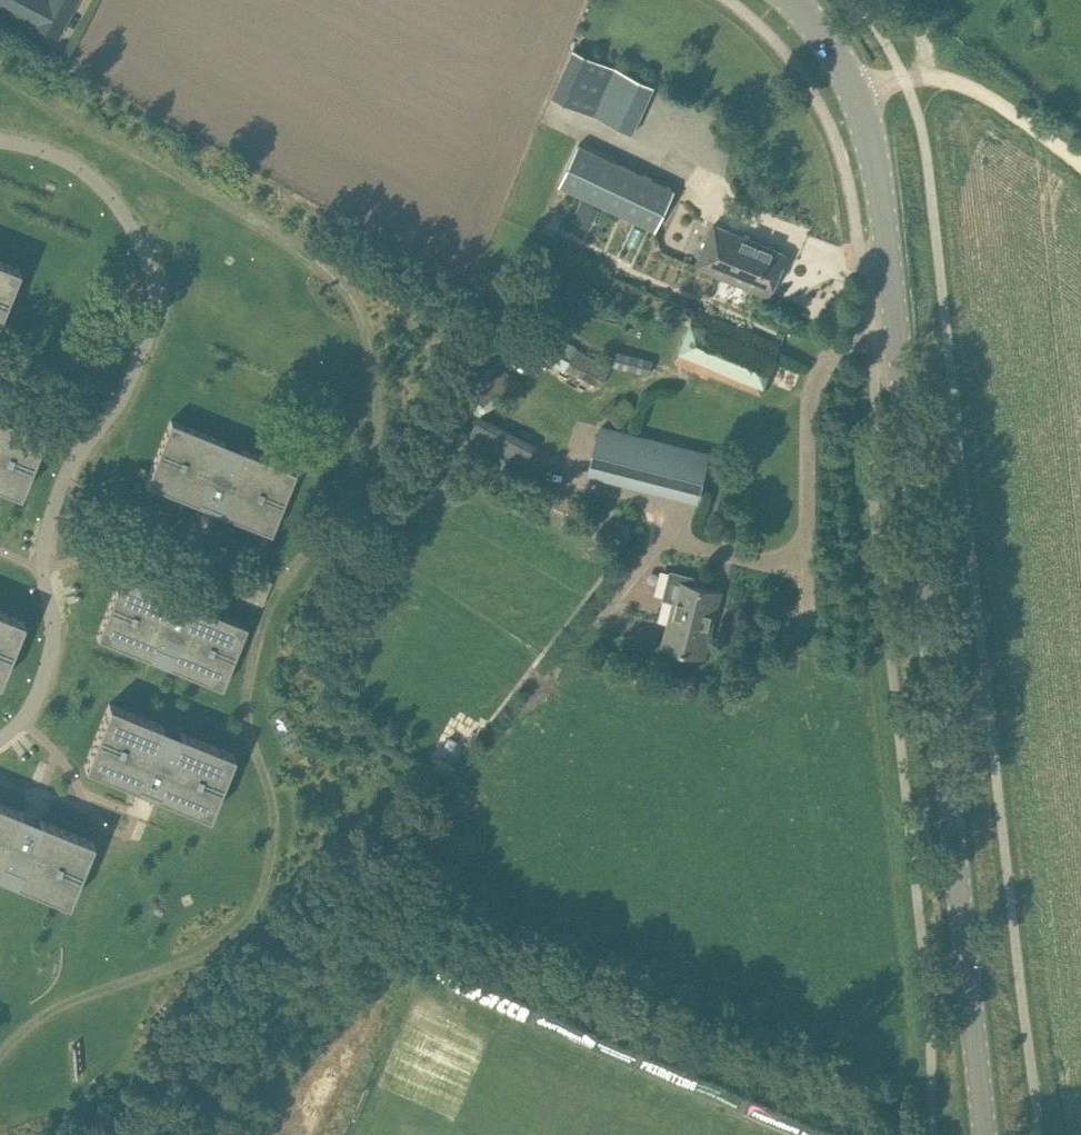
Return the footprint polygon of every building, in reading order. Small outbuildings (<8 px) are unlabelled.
[(57,35),(76,0),(0,0),(0,5),(57,35)] [(634,132),(655,85),(572,48),(551,95),(634,132)] [(559,185),(656,230),(676,188),(579,142),(559,185)] [(770,295),(787,253),(714,224),(697,265),(770,295)] [(19,268),(0,260),(0,316),(19,268)] [(702,369),(762,392),(781,343),(695,310),(676,361),(702,371),(702,369)] [(554,335),(516,317),(505,339),(543,357),(554,335)] [(611,365),(575,346),(565,368),(600,386),(611,365)] [(611,364),(648,371),(651,358),(614,351),(611,364)] [(518,383),(504,367),(475,392),(484,402),(492,395),(497,401),(518,383)] [(234,428),(181,407),(156,468),(281,519),(306,457),(253,435),(247,449),(238,445),(234,454),(224,451),(234,428)] [(20,493),(45,431),(0,413),(0,485),(20,493)] [(527,463),(536,437),(474,417),(465,444),(527,463)] [(709,453),(598,424),(585,474),(696,503),(709,453)] [(670,569),(663,597),(676,601),(664,644),(682,649),(703,654),(710,628),(708,628),(717,591),(719,592),(720,591),(695,584),(697,576),(670,569)] [(262,605),(271,581),(251,572),(241,597),(262,605)] [(174,596),(121,575),(96,636),(222,687),(246,625),(193,604),(188,617),(178,613),(174,623),(165,619),(174,596)] [(22,621),(0,612),(0,677),(22,621)] [(109,703),(84,764),(209,815),(234,753),(109,703)] [(0,804),(0,876),(69,904),(94,842),(41,821),(35,834),(26,830),(22,840),(12,836),(22,813),(0,804)]
